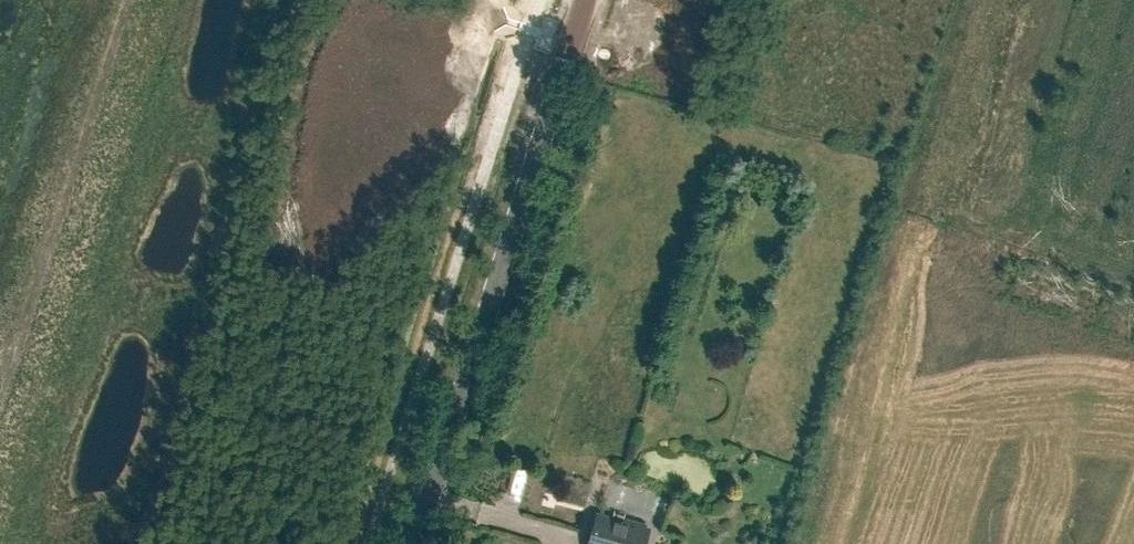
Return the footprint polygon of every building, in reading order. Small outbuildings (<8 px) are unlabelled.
[(597,514),(588,543),(644,543),(649,528),(645,527),(646,524),(626,519),(625,522),(597,514)]
